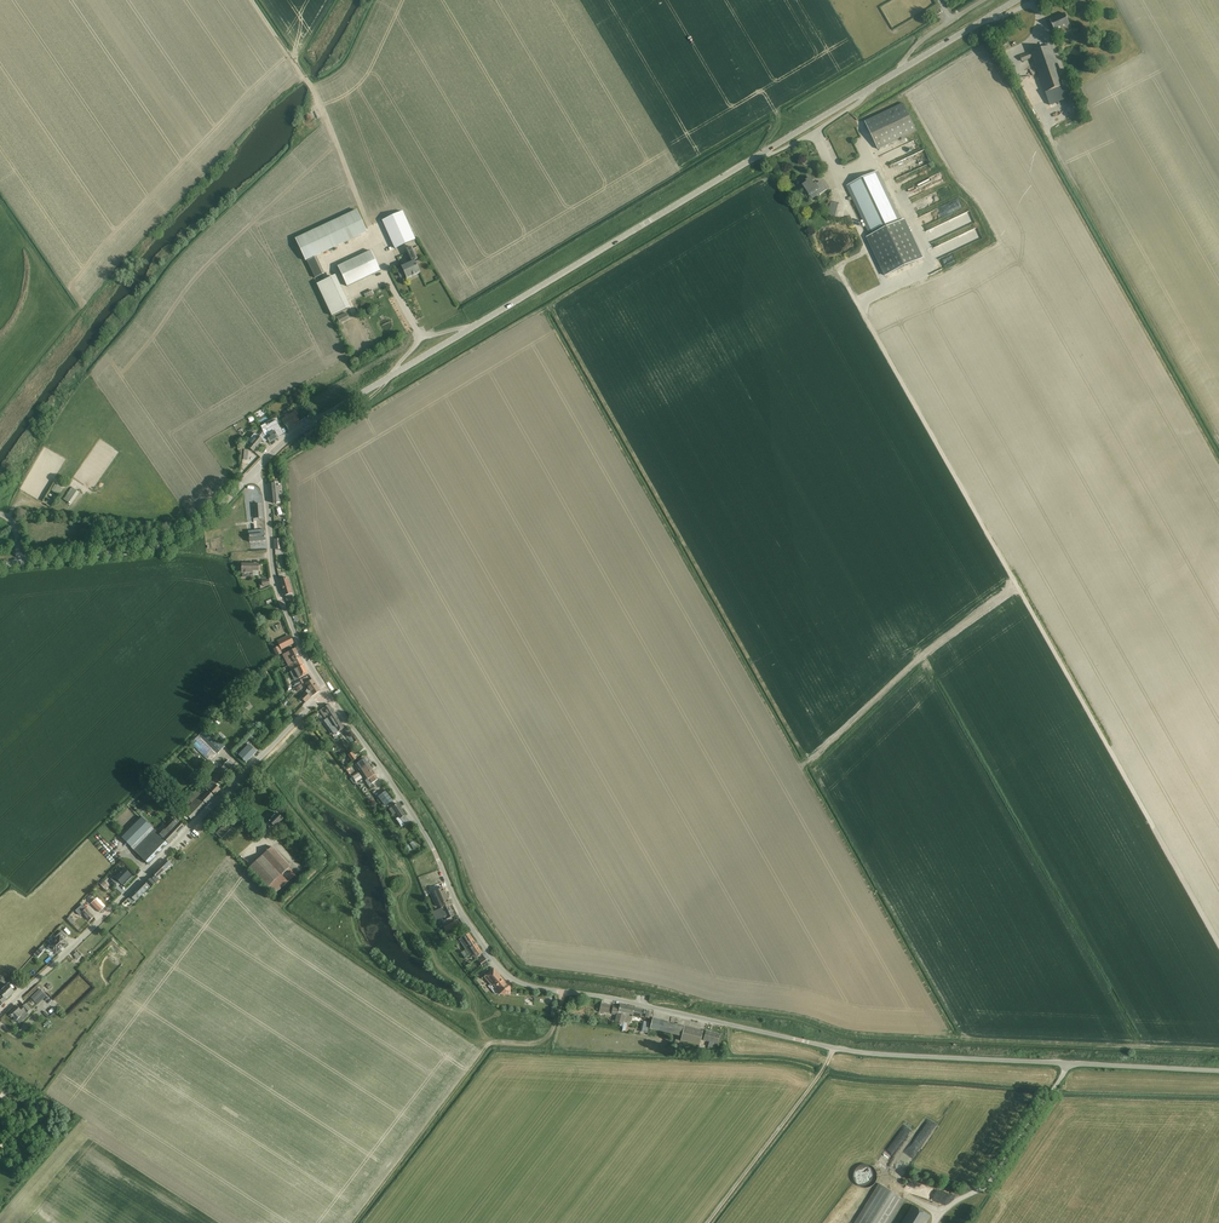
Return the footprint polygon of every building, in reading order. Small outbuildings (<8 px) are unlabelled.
[(1072,30),(1067,19),(1065,14),(1050,20),(1052,26),(1055,31),(1061,29),(1063,34),(1072,30)] [(1031,53),(1050,105),(1066,99),(1062,87),(1065,86),(1051,46),(1031,53)] [(865,122),(878,149),(916,131),(904,104),(865,122)] [(898,147),(902,156),(923,146),(919,138),(898,147)] [(921,167),(936,161),(930,147),(916,153),(921,167)] [(890,157),(892,162),(902,156),(900,152),(890,157)] [(895,167),(899,175),(917,168),(913,158),(901,163),(901,164),(895,167)] [(878,171),(846,187),(870,236),(868,237),(886,276),(923,258),(904,220),(902,221),(878,171)] [(803,185),(806,190),(809,195),(816,190),(819,195),(827,190),(825,186),(824,187),(820,182),(816,184),(815,183),(814,184),(810,178),(806,181),(807,182),(803,185)] [(957,193),(954,185),(944,189),(946,196),(957,193)] [(941,217),(968,205),(964,196),(937,208),(941,217)] [(295,239),(305,261),(362,235),(367,232),(357,210),(295,239)] [(415,240),(402,212),(382,221),(395,249),(415,240)] [(936,227),(932,228),(932,233),(934,241),(939,240),(946,240),(946,244),(942,245),(943,251),(952,251),(960,249),(960,246),(963,245),(963,241),(962,242),(956,242),(960,241),(950,241),(947,241),(946,236),(960,232),(958,225),(958,226),(957,222),(956,222),(938,227),(936,227)] [(411,261),(401,266),(402,268),(397,270),(400,277),(405,275),(407,279),(420,273),(414,260),(417,259),(412,247),(405,250),(411,261)] [(369,251),(338,266),(347,284),(378,270),(369,251)] [(316,257),(308,261),(315,278),(324,274),(316,257)] [(363,293),(366,298),(374,294),(371,290),(363,293)] [(351,310),(344,314),(347,320),(355,315),(351,310)] [(918,353),(908,358),(910,361),(919,356),(918,353)] [(285,417),(281,419),(285,425),(285,424),(288,430),(300,422),(297,417),(296,416),(296,415),(298,414),(296,411),(288,416),(287,414),(284,415),(285,417)] [(270,424),(262,429),(269,443),(278,438),(278,437),(284,433),(281,427),(280,428),(278,424),(277,424),(275,421),(270,424)] [(248,448),(249,448),(253,452),(262,441),(264,443),(268,441),(262,431),(259,435),(256,433),(256,434),(255,433),(248,441),(251,444),(248,448)] [(278,479),(281,498),(289,497),(286,478),(278,479)] [(274,504),(280,503),(278,483),(272,483),(274,504)] [(71,487),(63,500),(65,501),(71,504),(79,492),(73,488),(71,487)] [(262,504),(254,505),(255,515),(263,515),(262,504)] [(265,541),(264,530),(248,532),(250,542),(265,541)] [(259,564),(241,564),(241,573),(242,573),(242,577),(248,577),(248,573),(253,573),(253,571),(259,571),(259,564)] [(287,578),(281,580),(285,596),(286,599),(292,597),(291,595),(292,594),(291,589),(290,589),(288,581),(287,578)] [(277,641),(281,650),(294,643),(290,635),(277,641)] [(273,649),(277,656),(282,653),(279,647),(273,649)] [(293,660),(300,657),(295,648),(290,651),(283,655),(288,665),(294,662),(293,660)] [(294,670),(295,670),(298,669),(298,667),(303,665),(300,657),(293,660),(294,662),(288,665),(291,671),(294,670)] [(299,678),(303,676),(308,674),(303,665),(298,667),(298,669),(295,670),(299,678)] [(294,684),(295,687),(300,685),(300,680),(302,679),(298,680),(299,681),(294,684)] [(304,683),(302,679),(300,680),(300,685),(295,687),(296,687),(304,683)] [(320,691),(312,679),(306,684),(313,695),(320,691)] [(300,697),(301,698),(305,702),(311,697),(306,692),(300,697)] [(320,710),(323,716),(326,719),(324,721),(326,723),(336,716),(329,705),(320,710)] [(336,716),(326,723),(334,734),(339,731),(344,728),(336,716)] [(207,728),(199,736),(217,754),(225,746),(207,728)] [(256,752),(252,748),(249,745),(239,756),(242,758),(246,763),(256,752)] [(353,761),(357,759),(352,752),(348,755),(353,761)] [(360,761),(355,765),(360,771),(369,764),(365,758),(360,761)] [(215,784),(229,771),(234,765),(229,760),(221,768),(220,767),(215,771),(217,773),(210,780),(211,781),(206,787),(210,791),(215,795),(220,789),(215,784)] [(369,764),(360,771),(365,779),(366,778),(368,779),(369,779),(372,783),(378,779),(375,774),(369,764)] [(358,773),(352,778),(355,782),(361,777),(358,773)] [(214,796),(209,792),(206,789),(201,794),(196,790),(188,799),(188,800),(180,809),(191,820),(214,796)] [(387,790),(378,797),(386,806),(394,800),(387,790)] [(393,815),(396,813),(404,825),(409,822),(397,804),(389,809),(393,815)] [(280,816),(277,813),(275,816),(275,815),(269,820),(270,821),(266,824),(269,828),(272,825),(275,827),(282,820),(283,820),(282,819),(282,818),(280,816)] [(203,822),(206,825),(214,817),(211,814),(203,822)] [(183,829),(178,824),(170,816),(166,820),(171,825),(161,835),(142,818),(123,838),(135,850),(134,851),(148,864),(183,829)] [(226,823),(216,834),(221,839),(232,829),(226,823)] [(249,867),(274,895),(296,875),(289,868),(290,867),(272,847),(249,867)] [(143,870),(148,865),(138,854),(133,859),(143,870)] [(157,878),(170,864),(166,860),(153,874),(154,875),(151,878),(156,883),(159,880),(157,878)] [(132,875),(124,868),(115,877),(114,876),(111,879),(116,884),(119,882),(122,885),(132,875)] [(151,888),(156,883),(151,878),(146,883),(144,882),(130,896),(135,901),(150,887),(151,888)] [(441,908),(448,905),(450,904),(443,888),(437,890),(434,892),(441,908)] [(106,909),(109,906),(101,897),(97,900),(106,909)] [(104,908),(100,904),(96,899),(91,903),(95,908),(99,912),(104,908)] [(83,904),(76,911),(81,916),(83,914),(85,917),(89,921),(94,917),(90,912),(83,905),(83,904)] [(445,920),(448,919),(454,916),(448,905),(441,908),(432,912),(436,921),(444,917),(445,920)] [(57,939),(49,947),(49,949),(50,951),(52,951),(53,949),(57,953),(61,949),(60,949),(63,946),(63,947),(67,943),(64,940),(67,937),(62,931),(56,937),(57,939)] [(463,936),(463,937),(459,939),(468,953),(469,953),(470,955),(473,953),(476,957),(482,953),(468,933),(463,936)] [(484,957),(479,961),(482,966),(488,963),(484,957)] [(488,974),(484,977),(490,984),(492,982),(500,992),(499,994),(510,994),(510,988),(510,985),(508,985),(507,985),(505,984),(504,983),(504,981),(499,976),(498,977),(492,970),(488,974)] [(1,1006),(3,1004),(2,1003),(6,999),(14,992),(8,984),(0,992),(0,1006),(1,1006)] [(31,998),(38,1004),(40,1002),(38,999),(44,993),(40,989),(31,998)] [(599,1012),(608,1014),(610,1005),(601,1003),(599,1012)] [(9,1013),(14,1018),(16,1020),(21,1016),(22,1014),(25,1017),(28,1014),(27,1013),(30,1010),(29,1008),(25,1004),(21,1007),(22,1008),(21,1010),(17,1006),(9,1013)] [(613,1006),(612,1012),(611,1014),(616,1015),(615,1021),(617,1022),(624,1023),(624,1021),(628,1006),(620,1004),(619,1007),(613,1006)] [(628,1006),(624,1021),(631,1022),(632,1016),(640,1018),(642,1010),(634,1008),(628,1006)] [(38,1021),(43,1016),(41,1013),(35,1019),(38,1021)] [(700,1046),(703,1031),(652,1018),(649,1028),(681,1037),(680,1041),(700,1046)] [(5,1026),(11,1031),(14,1028),(7,1023),(5,1026)] [(647,1032),(648,1025),(641,1023),(640,1031),(647,1032)] [(713,1042),(717,1044),(718,1040),(720,1034),(706,1031),(704,1036),(703,1040),(709,1042),(708,1045),(712,1046),(713,1042)] [(897,1154),(909,1135),(902,1130),(891,1149),(897,1154)] [(854,1174),(854,1176),(854,1178),(855,1180),(856,1182),(857,1184),(858,1185),(860,1186),(862,1187),(864,1188),(866,1188),(868,1188),(870,1187),(872,1186),(874,1185),(875,1184),(876,1182),(877,1180),(878,1178),(878,1176),(878,1174),(877,1172),(876,1170),(875,1168),(874,1167),(872,1166),(870,1165),(868,1164),(866,1164),(864,1164),(862,1165),(860,1166),(858,1167),(857,1168),(856,1170),(855,1172),(854,1174)] [(905,1200),(879,1184),(855,1222),(891,1222),(905,1200)] [(925,1213),(913,1205),(902,1222),(926,1222),(931,1216),(925,1213)]
